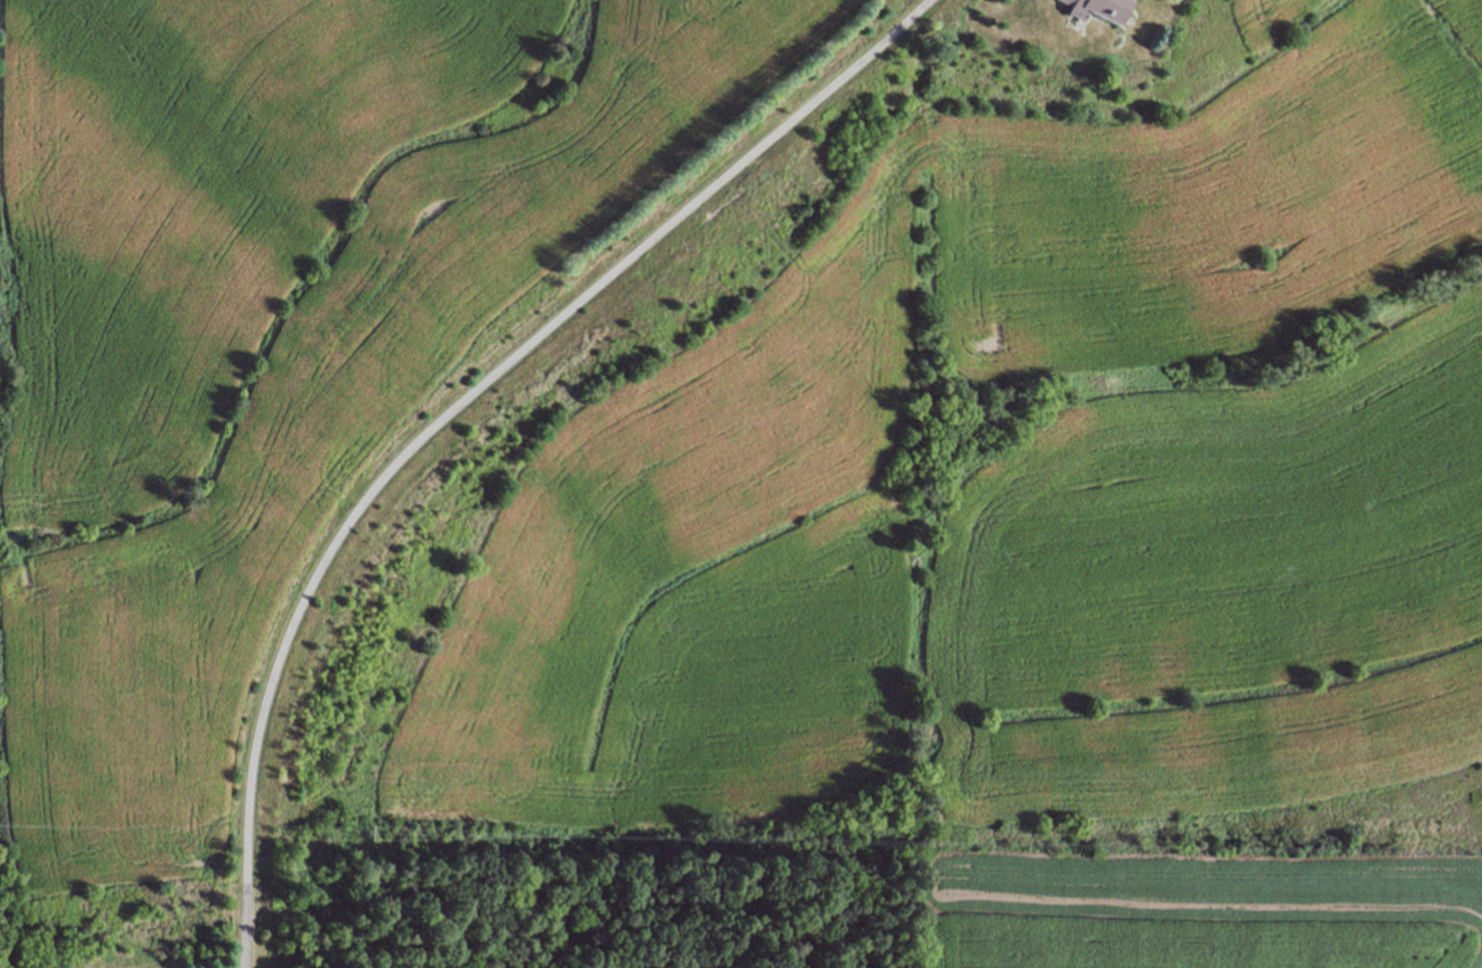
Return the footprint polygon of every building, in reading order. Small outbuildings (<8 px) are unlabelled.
[(1067,6),(1056,0),(1126,0),(1113,26),(1080,9),(1075,18),(1063,12),(1067,6)]
